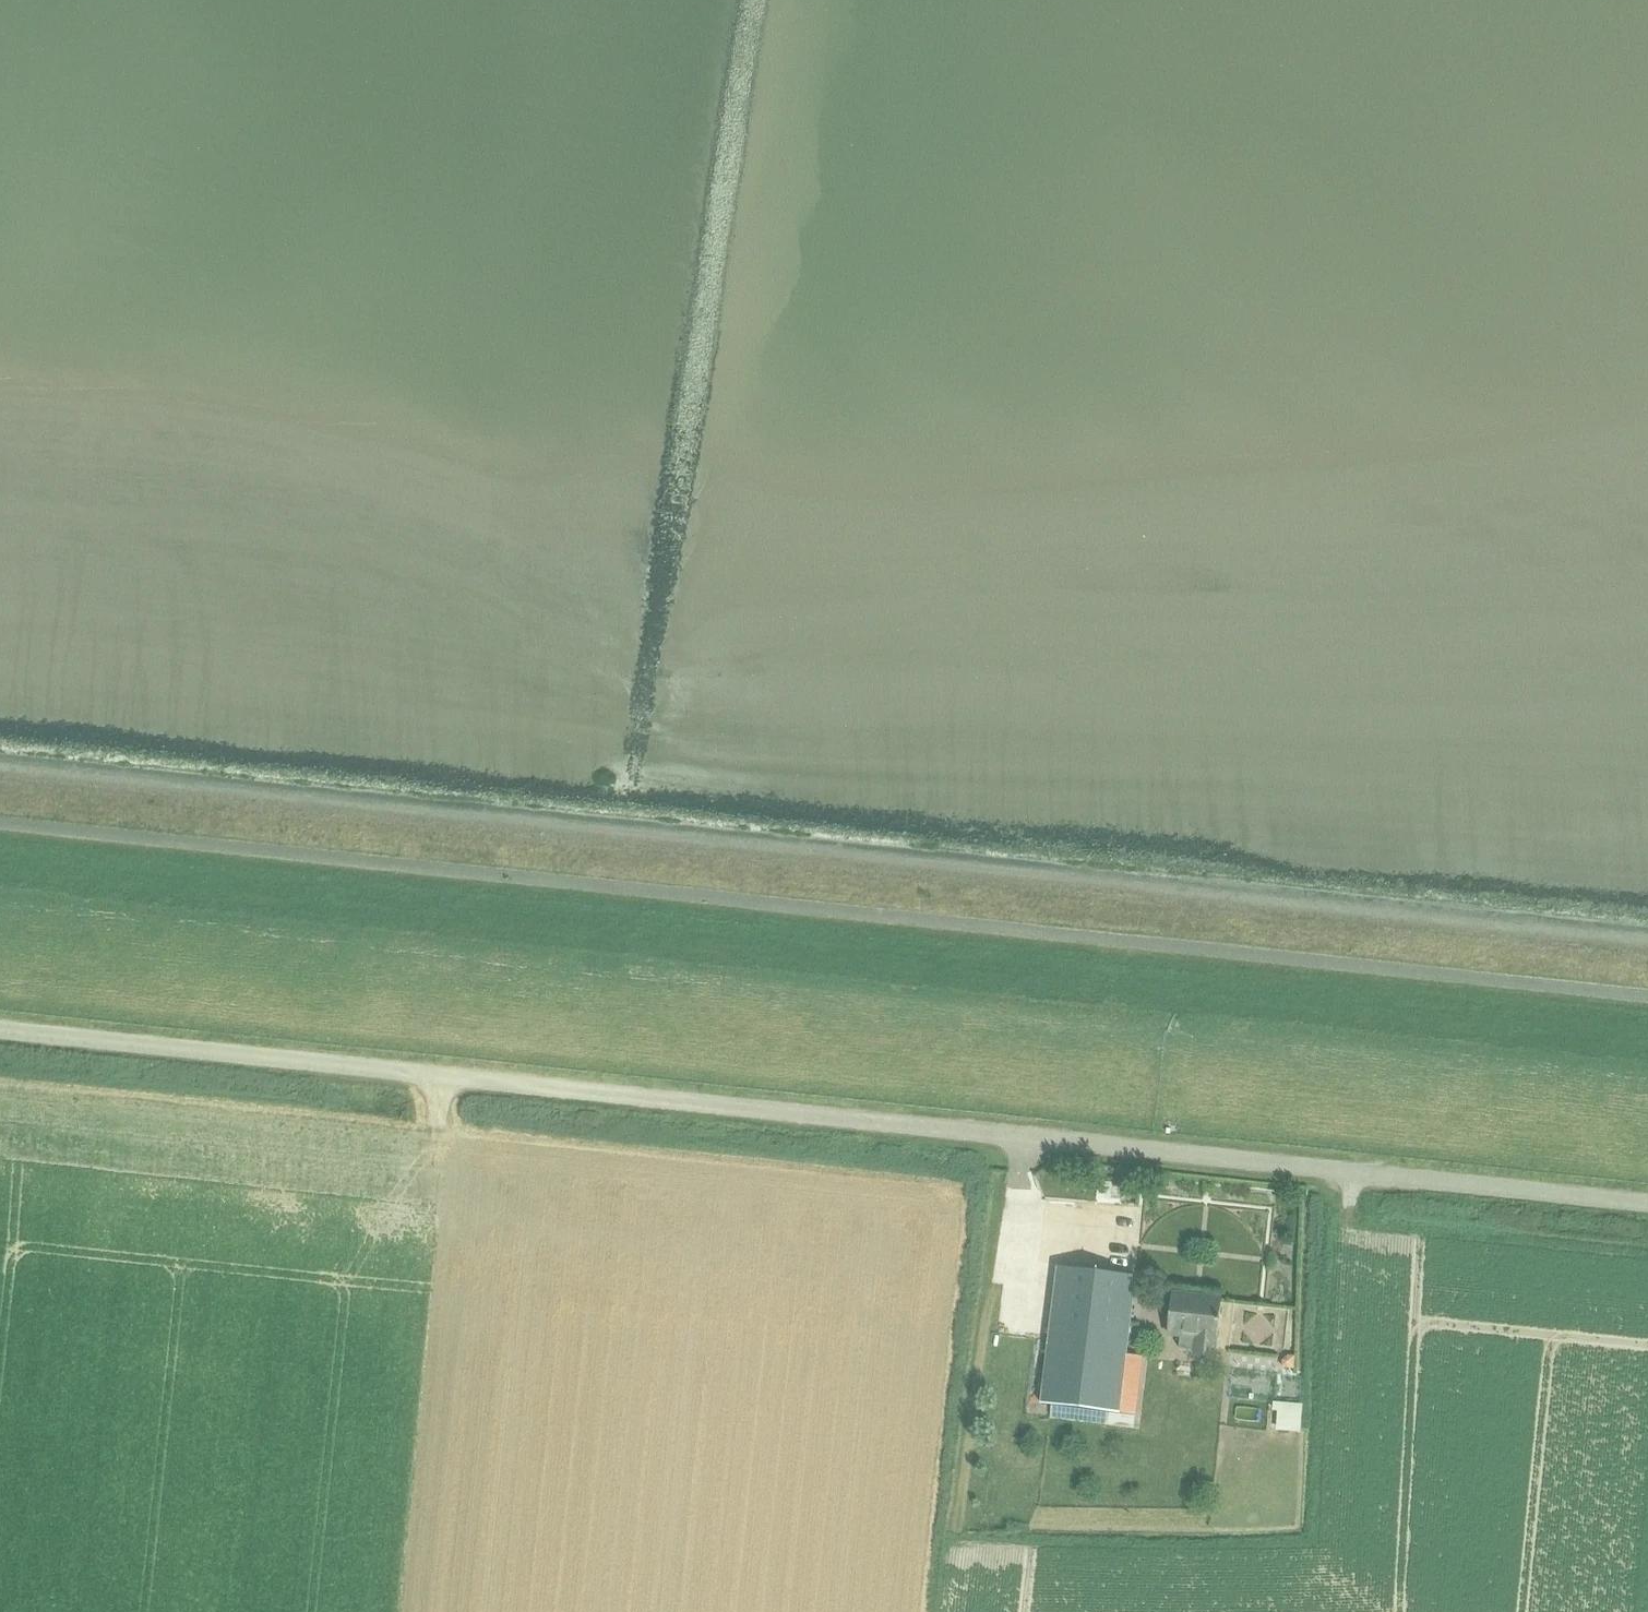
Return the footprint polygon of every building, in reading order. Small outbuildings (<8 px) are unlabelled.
[(1058,1267),(1042,1404),(1053,1405),(1051,1419),(1106,1425),(1108,1412),(1120,1413),(1136,1277),(1111,1274),(1058,1267)] [(1174,1294),(1169,1334),(1181,1336),(1180,1348),(1196,1350),(1195,1355),(1197,1356),(1200,1359),(1209,1360),(1212,1357),(1215,1358),(1217,1340),(1221,1300),(1174,1294)] [(1262,1308),(1262,1337),(1299,1336),(1298,1307),(1262,1308)] [(1284,1361),(1283,1368),(1295,1369),(1296,1356),(1290,1356),(1284,1361)] [(1274,1399),(1273,1409),(1278,1409),(1276,1428),(1300,1430),(1301,1430),(1304,1402),(1300,1402),(1274,1399)]
